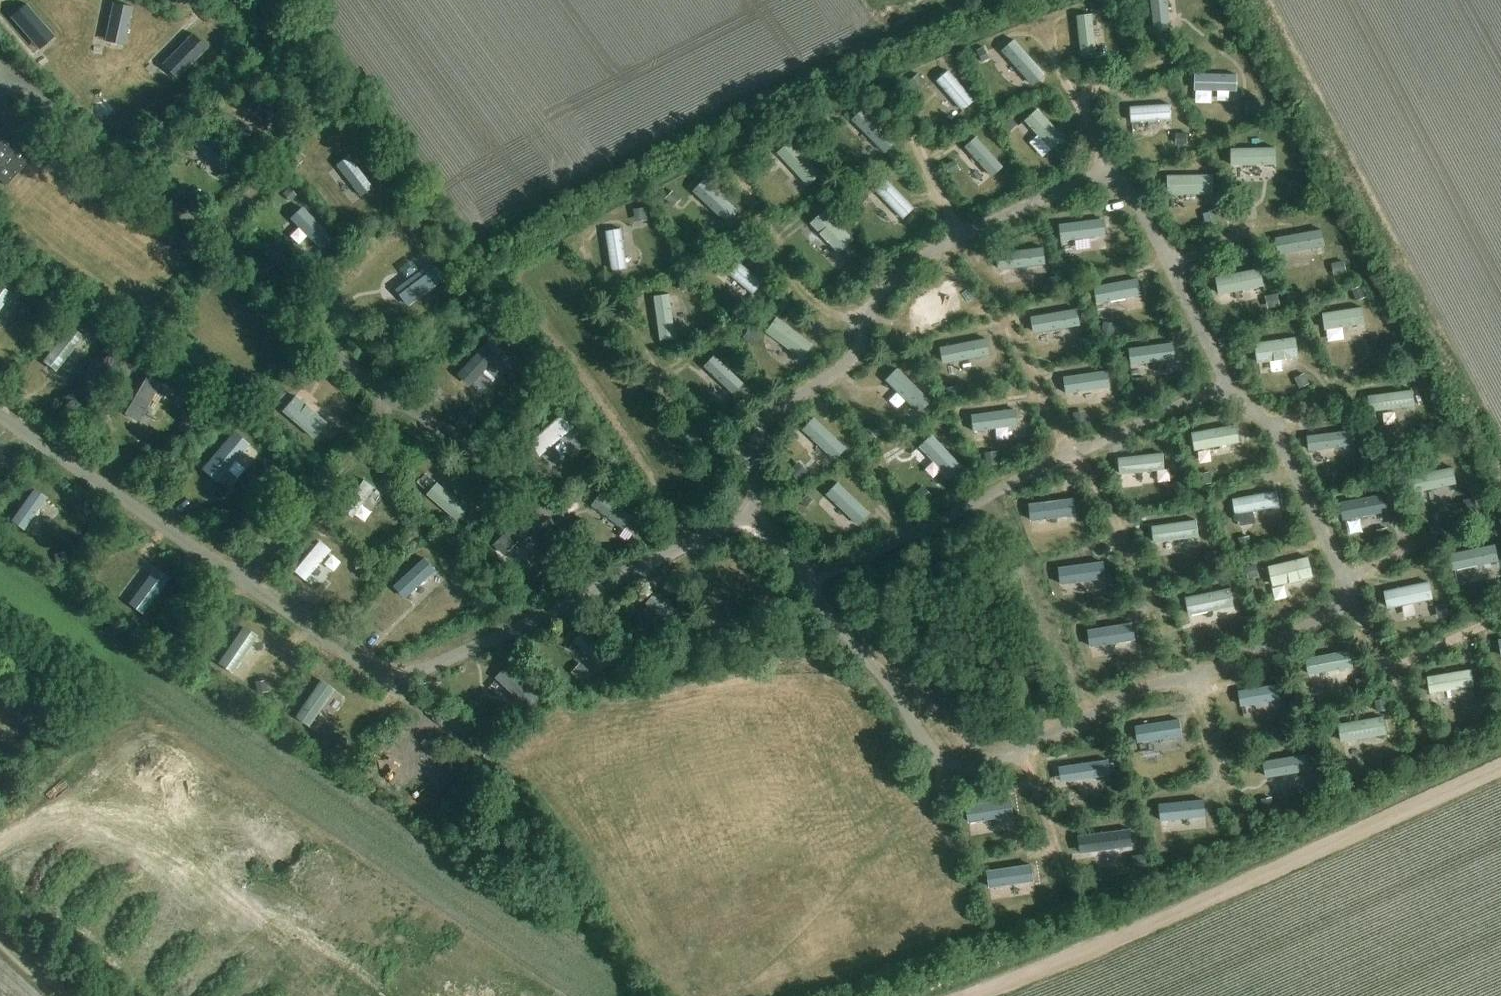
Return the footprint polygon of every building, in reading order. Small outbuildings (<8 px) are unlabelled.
[(1167,0),(1151,0),(1154,29),(1170,27),(1167,0)] [(39,47),(54,34),(27,1),(11,14),(39,47)] [(134,5),(113,1),(105,40),(124,43),(134,5)] [(1097,53),(1092,12),(1077,14),(1081,54),(1097,53)] [(208,46),(193,32),(162,64),(177,77),(208,46)] [(1046,72),(1014,37),(1001,49),(1033,84),(1046,72)] [(991,57),(984,46),(977,50),(983,62),(991,57)] [(975,99),(948,68),(935,80),(963,110),(975,99)] [(1238,73),(1194,71),(1194,88),(1237,90),(1238,73)] [(918,89),(927,82),(918,73),(910,80),(918,89)] [(274,110),(245,85),(236,96),(264,121),(274,110)] [(1261,100),(1248,100),(1247,113),(1260,113),(1261,100)] [(1170,102),(1130,105),(1131,120),(1171,117),(1170,102)] [(901,139),(865,106),(853,120),(889,153),(901,139)] [(1065,136),(1037,107),(1024,119),(1053,149),(1065,136)] [(1018,123),(1010,115),(1002,123),(1010,131),(1018,123)] [(6,185),(34,153),(8,131),(0,140),(0,179),(6,185)] [(206,131),(194,143),(224,172),(236,160),(206,131)] [(1187,132),(1176,132),(1176,143),(1188,142),(1187,132)] [(1003,164),(975,136),(964,147),(992,175),(1003,164)] [(822,172),(790,138),(776,152),(808,185),(822,172)] [(1276,146),(1231,147),(1231,163),(1276,162),(1276,146)] [(350,154),(337,164),(363,196),(375,186),(350,154)] [(955,159),(946,163),(951,174),(961,170),(955,159)] [(1214,173),(1167,174),(1168,194),(1214,193),(1214,173)] [(739,207),(704,177),(692,190),(727,221),(739,207)] [(915,206),(886,178),(874,190),(904,218),(915,206)] [(1303,178),(1290,178),(1290,191),(1303,191),(1303,178)] [(283,192),(291,200),(297,194),(289,186),(283,192)] [(681,198),(672,190),(664,198),(673,206),(681,198)] [(334,238),(303,205),(290,217),(322,249),(334,238)] [(648,220),(646,207),(634,208),(635,221),(648,220)] [(854,238),(825,208),(810,222),(839,252),(854,238)] [(1216,209),(1203,213),(1207,225),(1220,221),(1216,209)] [(1104,216),(1059,223),(1061,240),(1106,234),(1104,216)] [(410,229),(420,240),(429,233),(420,221),(410,229)] [(1323,227),(1276,236),(1279,252),(1326,243),(1323,227)] [(622,229),(606,230),(610,270),(626,268),(622,229)] [(1044,245),(996,251),(998,268),(1046,262),(1044,245)] [(763,281),(731,257),(722,269),(753,294),(763,281)] [(1072,257),(1061,265),(1070,277),(1081,269),(1072,257)] [(447,277),(434,260),(397,288),(410,304),(447,277)] [(1345,260),(1332,262),(1333,275),(1347,273),(1345,260)] [(1265,284),(1261,266),(1215,275),(1219,293),(1265,284)] [(853,278),(844,271),(836,279),(845,287),(853,278)] [(692,275),(679,276),(679,290),(692,290),(692,275)] [(1138,277),(1094,285),(1097,302),(1141,293),(1138,277)] [(0,284),(0,309),(12,291),(0,284)] [(1362,285),(1353,288),(1357,301),(1366,298),(1362,285)] [(40,292),(30,298),(36,309),(46,303),(40,292)] [(670,292),(653,294),(659,342),(675,340),(670,292)] [(1280,293),(1265,295),(1267,309),(1282,306),(1280,293)] [(739,311),(730,304),(723,313),(732,320),(739,311)] [(1364,306),(1323,311),(1325,329),(1366,324),(1364,306)] [(1078,307),(1030,315),(1033,332),(1080,324),(1078,307)] [(815,343),(776,317),(766,331),(804,358),(815,343)] [(1117,323),(1103,320),(1100,333),(1114,336),(1117,323)] [(84,334),(70,323),(42,359),(56,370),(84,334)] [(105,326),(96,331),(102,342),(111,337),(105,326)] [(760,335),(748,327),(740,338),(752,346),(760,335)] [(1094,334),(1079,336),(1081,349),(1096,347),(1094,334)] [(1296,336),(1255,342),(1258,361),(1299,356),(1296,336)] [(987,337),(939,346),(942,363),(990,353),(987,337)] [(503,351),(489,338),(457,372),(471,385),(503,351)] [(1173,341),(1129,347),(1131,363),(1175,358),(1173,341)] [(744,382),(712,354),(702,366),(734,394),(744,382)] [(533,362),(522,361),(522,374),(533,374),(533,362)] [(930,401),(897,366),(885,378),(918,412),(930,401)] [(1108,369),(1063,376),(1066,392),(1111,385),(1108,369)] [(1306,370),(1294,376),(1300,387),(1312,382),(1306,370)] [(161,381),(145,373),(123,414),(138,421),(161,381)] [(958,384),(946,386),(948,397),(960,395),(958,384)] [(272,394),(279,400),(287,391),(280,385),(272,394)] [(1148,389),(1135,386),(1132,396),(1145,399),(1148,389)] [(1412,388),(1367,394),(1369,410),(1414,405),(1412,388)] [(329,421),(296,393),(282,410),(313,438),(329,421)] [(180,394),(175,403),(187,408),(191,399),(180,394)] [(1016,408),(971,413),(973,430),(1018,425),(1016,408)] [(1086,410),(1072,412),(1074,423),(1088,421),(1086,410)] [(565,412),(530,442),(541,455),(576,425),(565,412)] [(813,416),(801,428),(834,459),(846,447),(813,416)] [(1433,423),(1420,421),(1419,433),(1432,435),(1433,423)] [(1237,423),(1191,431),(1195,449),(1241,441),(1237,423)] [(251,443),(234,429),(201,468),(218,482),(251,443)] [(1352,429),(1307,434),(1308,449),(1354,445),(1352,429)] [(962,466),(932,433),(919,445),(950,477),(962,466)] [(997,451),(985,452),(986,464),(998,463),(997,451)] [(1163,451),(1118,456),(1120,473),(1165,468),(1163,451)] [(1366,455),(1353,456),(1355,469),(1367,468),(1366,455)] [(807,470),(798,461),(789,471),(798,480),(807,470)] [(1454,466),(1408,475),(1411,491),(1457,482),(1454,466)] [(1213,482),(1210,471),(1198,474),(1201,485),(1213,482)] [(376,486),(365,479),(343,509),(354,516),(376,486)] [(1186,480),(1173,481),(1174,493),(1187,491),(1186,480)] [(469,508),(438,481),(427,493),(459,520),(469,508)] [(871,512),(837,481),(825,493),(859,524),(871,512)] [(932,496),(923,486),(915,493),(923,503),(932,496)] [(48,496),(35,487),(11,521),(24,530),(48,496)] [(1277,489),(1232,498),(1235,512),(1279,504),(1277,489)] [(633,517),(600,492),(590,505),(623,529),(633,517)] [(1384,493),(1339,501),(1342,520),(1388,511),(1384,493)] [(495,502),(486,494),(478,501),(488,509),(495,502)] [(812,500),(806,494),(799,501),(805,507),(812,500)] [(1074,497),(1028,503),(1030,519),(1076,514),(1074,497)] [(1475,497),(1463,499),(1465,511),(1477,509),(1475,497)] [(525,517),(496,544),(505,554),(534,527),(525,517)] [(1196,518),(1151,525),(1154,542),(1199,535),(1196,518)] [(1390,526),(1376,527),(1376,539),(1390,539),(1390,526)] [(1250,536),(1238,538),(1240,549),(1252,546),(1250,536)] [(331,549),(320,539),(294,570),(306,580),(331,549)] [(1499,560),(1496,543),(1449,553),(1453,569),(1499,560)] [(71,562),(69,550),(55,552),(57,564),(71,562)] [(1218,550),(1205,551),(1206,563),(1219,562),(1218,550)] [(1308,555),(1268,566),(1273,586),(1314,576),(1308,555)] [(438,569),(426,556),(395,586),(406,597),(438,569)] [(1105,577),(1103,560),(1058,567),(1061,583),(1105,577)] [(1256,563),(1244,567),(1248,579),(1260,575),(1256,563)] [(170,576),(156,565),(129,603),(142,613),(170,576)] [(550,579),(543,571),(535,578),(542,586),(550,579)] [(1430,580),(1384,590),(1387,607),(1433,597),(1430,580)] [(1231,587),(1185,596),(1189,614),(1235,604),(1231,587)] [(687,618),(656,590),(644,603),(675,631),(687,618)] [(1447,602),(1435,605),(1438,619),(1450,616),(1447,602)] [(1251,616),(1238,617),(1239,627),(1252,625),(1251,616)] [(1132,621),(1087,629),(1090,645),(1135,638),(1132,621)] [(259,634),(244,625),(218,663),(233,673),(259,634)] [(583,629),(572,640),(602,668),(612,657),(583,629)] [(1353,666),(1350,649),(1306,656),(1309,674),(1353,666)] [(590,673),(579,663),(571,672),(581,682),(590,673)] [(542,696),(509,664),(497,677),(529,709),(542,696)] [(1472,668),(1427,675),(1430,692),(1474,685),(1472,668)] [(1367,676),(1356,678),(1358,689),(1369,687),(1367,676)] [(337,689),(323,679),(295,716),(310,727),(337,689)] [(266,680),(255,681),(257,692),(268,691),(266,680)] [(1278,684),(1238,690),(1240,705),(1280,699),(1278,684)] [(1488,694),(1475,696),(1477,710),(1490,708),(1488,694)] [(1386,698),(1374,700),(1376,711),(1388,709),(1386,698)] [(1295,709),(1283,712),(1285,722),(1297,719),(1295,709)] [(1384,715),(1338,723),(1341,740),(1387,733),(1384,715)] [(506,718),(495,717),(495,728),(505,728),(506,718)] [(1180,718),(1135,725),(1137,741),(1182,734),(1180,718)] [(350,749),(348,736),(334,739),(337,751),(350,749)] [(1310,753),(1262,760),(1265,777),(1312,770),(1310,753)] [(1110,774),(1108,759),(1058,766),(1060,782),(1110,774)] [(1273,797),(1261,799),(1262,810),(1275,808),(1273,797)] [(1013,815),(1010,798),(965,804),(968,821),(1013,815)] [(1205,799),(1158,803),(1160,820),(1207,815),(1205,799)] [(1130,827),(1077,835),(1080,853),(1133,846),(1130,827)] [(1146,853),(1131,855),(1133,867),(1147,865),(1146,853)] [(1033,880),(1030,862),(986,869),(989,887),(1033,880)]
